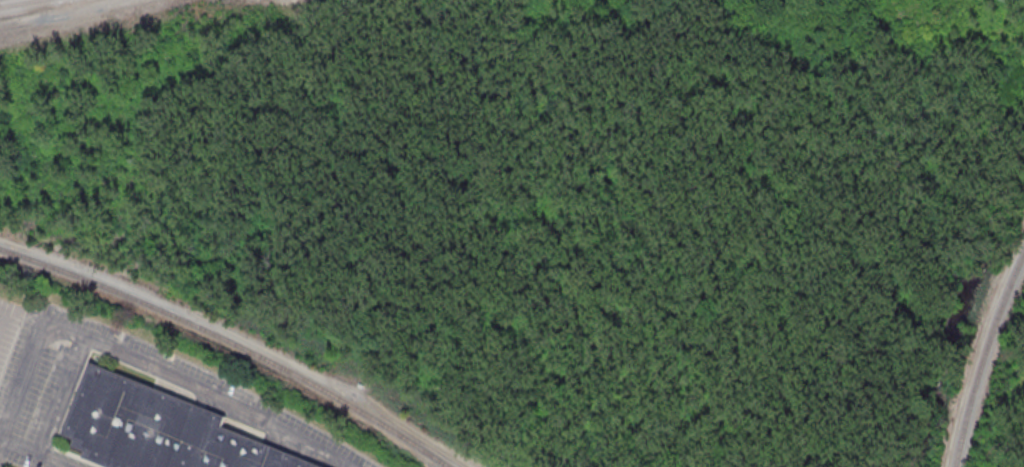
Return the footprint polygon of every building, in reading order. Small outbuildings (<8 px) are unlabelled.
[(227,428),(325,466),(109,466),(86,458),(88,452),(76,447),(79,440),(65,435),(94,363),(231,417),(227,428)]
